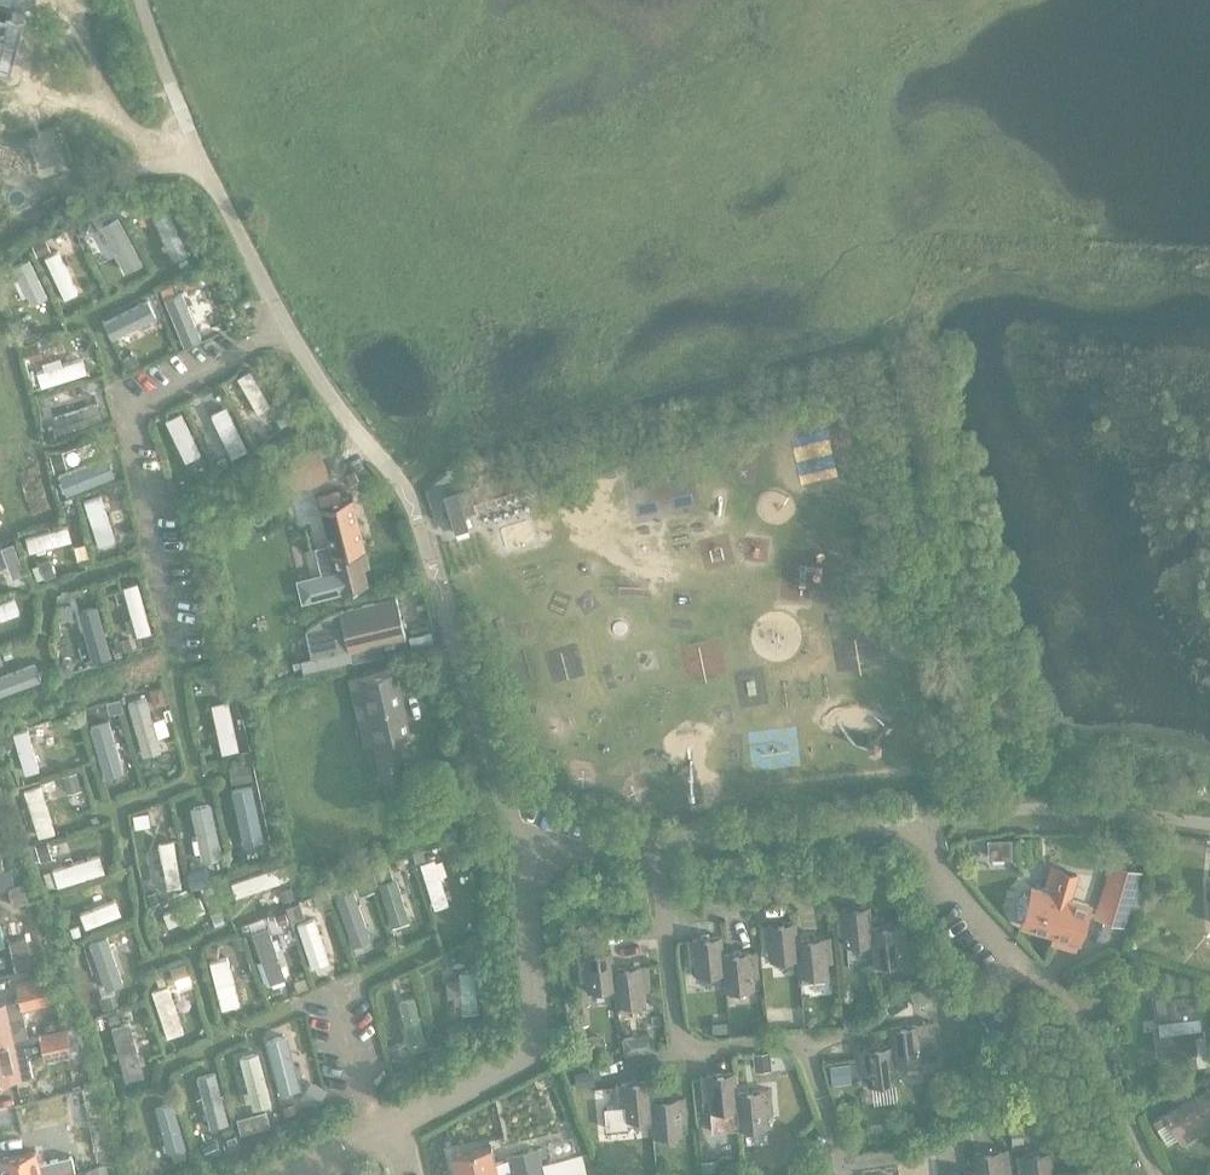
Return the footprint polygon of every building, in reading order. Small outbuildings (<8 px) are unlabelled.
[(8,20),(0,18),(0,55),(8,20)] [(144,199),(129,206),(134,216),(151,208),(144,199)] [(172,209),(155,217),(171,252),(167,254),(171,264),(176,262),(178,267),(195,259),(172,209)] [(116,214),(99,223),(121,269),(139,260),(116,214)] [(89,219),(78,225),(83,236),(91,233),(92,227),(89,219)] [(45,237),(32,244),(36,254),(50,248),(45,237)] [(57,248),(43,255),(63,296),(77,289),(57,248)] [(29,255),(15,262),(33,297),(47,290),(29,255)] [(171,284),(160,288),(164,297),(174,292),(171,284)] [(165,298),(183,342),(197,337),(179,293),(165,298)] [(155,315),(146,298),(101,321),(110,338),(155,315)] [(33,321),(22,326),(28,339),(39,334),(33,321)] [(36,343),(25,347),(29,360),(41,356),(36,343)] [(133,352),(122,358),(127,367),(138,361),(133,352)] [(81,356),(35,370),(40,386),(86,372),(81,356)] [(249,368),(236,375),(247,397),(243,399),(251,413),(255,410),(256,412),(270,405),(249,368)] [(235,377),(225,382),(230,391),(240,385),(235,377)] [(96,400),(51,415),(56,431),(101,417),(96,400)] [(225,404),(209,411),(230,458),(246,451),(225,404)] [(179,411),(164,418),(185,460),(200,452),(179,411)] [(52,427),(42,429),(44,439),(55,437),(52,427)] [(295,464),(273,475),(285,498),(330,474),(317,447),(293,459),(295,464)] [(61,450),(49,453),(53,469),(65,465),(61,450)] [(105,457),(58,476),(65,493),(112,474),(105,457)] [(225,457),(215,462),(219,470),(229,465),(225,457)] [(354,471),(344,476),(349,485),(358,480),(354,471)] [(184,480),(175,481),(176,493),(185,492),(184,480)] [(122,482),(105,487),(109,498),(125,493),(122,482)] [(443,495),(454,532),(469,528),(462,507),(473,503),(468,487),(443,495)] [(334,570),(296,579),(301,599),(339,590),(365,583),(361,569),(369,567),(351,494),(340,496),(338,488),(316,493),(329,543),(327,543),(334,570)] [(100,494),(83,499),(97,544),(114,538),(100,494)] [(70,539),(65,523),(23,536),(28,552),(70,539)] [(49,558),(38,562),(44,577),(55,573),(49,558)] [(136,580),(120,584),(135,636),(151,631),(136,580)] [(12,595),(0,600),(0,618),(18,611),(12,595)] [(310,658),(300,660),(303,672),(350,661),(348,649),(403,636),(394,597),(326,613),(304,630),(310,658)] [(70,603),(59,604),(60,619),(70,618),(70,603)] [(96,604),(78,609),(92,662),(111,657),(96,604)] [(127,637),(114,640),(117,651),(130,648),(127,637)] [(62,658),(60,665),(65,670),(72,668),(74,661),(69,656),(62,658)] [(30,665),(0,677),(0,695),(36,680),(30,665)] [(215,665),(204,667),(207,677),(217,674),(215,665)] [(409,735),(394,668),(360,676),(375,741),(373,742),(382,780),(405,774),(397,737),(409,735)] [(119,698),(106,702),(109,713),(123,709),(119,698)] [(227,699),(210,703),(219,752),(237,749),(227,699)] [(143,700),(128,705),(141,747),(156,742),(143,700)] [(104,721),(90,725),(104,776),(118,773),(104,721)] [(27,728),(12,733),(24,772),(39,768),(27,728)] [(0,736),(0,740),(4,751),(10,748),(13,742),(9,732),(0,736)] [(241,764),(229,766),(231,781),(243,779),(241,764)] [(75,772),(62,775),(66,791),(79,787),(75,772)] [(38,783),(22,788),(38,836),(54,831),(38,783)] [(247,791),(233,794),(244,845),(259,842),(247,791)] [(209,802),(189,806),(201,859),(221,855),(209,802)] [(147,813),(132,815),(134,828),(149,826),(147,813)] [(1132,833),(1127,849),(1144,854),(1148,838),(1132,833)] [(172,838),(157,841),(165,887),(180,885),(172,838)] [(455,838),(445,842),(449,852),(459,848),(455,838)] [(47,843),(34,848),(40,862),(52,858),(47,843)] [(421,849),(412,852),(415,862),(425,859),(421,849)] [(103,871),(98,853),(51,868),(56,886),(103,871)] [(433,858),(419,862),(433,907),(447,902),(433,858)] [(1095,915),(1127,925),(1144,870),(1110,861),(1109,865),(1095,915)] [(389,865),(373,870),(377,883),(393,878),(389,865)] [(274,866),(229,881),(234,896),(279,881),(274,866)] [(208,868),(187,872),(190,888),(211,884),(208,868)] [(0,871),(0,889),(7,888),(7,887),(13,886),(10,870),(1,871),(0,871)] [(1020,896),(1016,908),(1017,916),(1021,917),(1019,924),(1076,941),(1087,904),(1067,898),(1074,874),(1058,870),(1051,893),(1030,887),(1028,892),(1024,891),(1020,896)] [(367,873),(354,878),(359,894),(373,889),(367,873)] [(395,878),(381,883),(392,918),(407,913),(395,878)] [(13,886),(7,887),(7,888),(11,906),(26,902),(23,884),(13,886)] [(212,886),(201,890),(207,904),(218,899),(212,886)] [(290,887),(279,891),(283,901),(294,897),(290,887)] [(350,889),(336,893),(354,944),(368,940),(350,889)] [(155,890),(147,894),(151,904),(159,901),(155,890)] [(114,898),(78,912),(84,927),(120,913),(114,898)] [(192,899),(162,912),(168,926),(184,919),(185,923),(194,919),(193,915),(198,913),(192,899)] [(218,901),(207,905),(213,919),(224,914),(218,901)] [(299,903),(286,907),(290,921),(304,916),(299,903)] [(844,945),(871,942),(871,928),(868,905),(834,908),(836,934),(843,933),(844,945)] [(284,911),(274,915),(277,924),(287,920),(284,911)] [(311,919),(297,923),(313,974),(327,969),(311,919)] [(769,960),(796,958),(796,938),(794,920),(759,924),(762,949),(768,948),(769,960)] [(77,925),(69,928),(73,937),(80,934),(77,925)] [(871,928),(871,942),(874,964),(901,961),(900,949),(905,949),(903,925),(871,928)] [(266,926),(250,932),(268,982),(284,977),(266,926)] [(241,934),(231,937),(234,948),(244,945),(241,934)] [(105,935),(87,941),(104,988),(122,982),(112,952),(117,951),(114,942),(109,944),(105,935)] [(695,975),(721,972),(720,953),(718,935),(684,938),(687,964),(693,963),(695,975)] [(829,935),(796,938),(796,958),(798,981),(829,979),(828,962),(831,961),(829,935)] [(206,945),(205,955),(216,956),(217,945),(206,945)] [(720,953),(721,972),(723,990),(752,987),(751,975),(756,975),(753,950),(720,953)] [(586,991),(613,988),(611,968),(609,951),(576,954),(578,978),(585,977),(586,991)] [(226,956),(208,960),(221,1008),(238,1003),(226,956)] [(184,962),(170,967),(174,977),(188,973),(184,962)] [(918,968),(924,980),(933,976),(927,963),(918,968)] [(611,968),(613,988),(616,1010),(644,1006),(641,989),(647,988),(644,964),(611,968)] [(1116,964),(1101,972),(1109,985),(1124,977),(1116,964)] [(970,967),(956,975),(965,989),(978,982),(970,967)] [(475,971),(458,971),(458,1011),(475,1011),(475,971)] [(27,1034),(21,1008),(48,1002),(42,977),(15,983),(18,998),(3,1001),(0,1001),(0,1041),(27,1034)] [(166,983),(150,989),(166,1035),(182,1030),(166,983)] [(910,992),(915,1004),(933,997),(928,984),(910,992)] [(1168,995),(1155,997),(1159,1031),(1155,1032),(1158,1053),(1193,1049),(1191,1033),(1200,1032),(1198,1020),(1196,986),(1168,989),(1168,995)] [(109,994),(98,998),(102,1009),(113,1006),(109,994)] [(414,996),(398,999),(407,1043),(423,1039),(419,1021),(422,1021),(421,1016),(418,1017),(414,996)] [(856,1006),(847,1009),(850,1018),(859,1015),(856,1006)] [(118,1012),(107,1015),(109,1026),(121,1024),(118,1012)] [(43,1023),(44,1029),(57,1027),(54,1015),(47,1015),(43,1023)] [(759,1015),(750,1019),(756,1030),(765,1025),(759,1015)] [(726,1021),(713,1022),(714,1031),(727,1030),(726,1021)] [(887,1026),(889,1045),(892,1064),(919,1061),(938,1059),(934,1021),(921,1023),(887,1026)] [(0,1041),(0,1081),(31,1074),(28,1056),(31,1052),(42,1050),(44,1059),(71,1054),(65,1027),(27,1035),(27,1034),(0,1041)] [(437,1029),(431,1032),(435,1044),(448,1038),(446,1033),(437,1029)] [(285,1033),(264,1038),(278,1092),(299,1086),(296,1076),(302,1074),(299,1062),(293,1064),(285,1033)] [(652,1034),(623,1038),(625,1052),(654,1049),(652,1034)] [(406,1044),(392,1047),(394,1061),(409,1058),(406,1044)] [(892,1064),(889,1045),(856,1048),(859,1073),(865,1072),(866,1086),(895,1083),(892,1064)] [(257,1051),(238,1056),(246,1089),(242,1090),(245,1100),(249,1099),(251,1107),(270,1102),(257,1051)] [(769,1052),(753,1053),(754,1066),(770,1065),(769,1052)] [(834,1062),(837,1081),(851,1079),(849,1060),(834,1062)] [(589,1070),(575,1071),(577,1087),(590,1086),(589,1070)] [(731,1072),(699,1075),(699,1081),(701,1100),(706,1099),(707,1112),(710,1112),(711,1130),(736,1128),(733,1092),(732,1081),(731,1072)] [(201,1084),(211,1123),(226,1120),(217,1080),(201,1084)] [(615,1104),(603,1105),(605,1128),(627,1126),(626,1120),(649,1118),(648,1099),(646,1081),(613,1084),(615,1104)] [(313,1083),(304,1099),(317,1107),(326,1090),(313,1083)] [(1152,1121),(1166,1144),(1178,1136),(1201,1122),(1207,1131),(1209,1129),(1209,1092),(1207,1086),(1164,1113),(1152,1121)] [(766,1089),(733,1092),(736,1128),(736,1130),(763,1128),(762,1113),(768,1113),(766,1089)] [(648,1099),(649,1118),(651,1137),(678,1135),(677,1122),(683,1122),(681,1096),(648,1099)] [(172,1101),(154,1106),(167,1151),(185,1146),(172,1101)] [(294,1102),(282,1105),(285,1116),(296,1113),(294,1102)] [(266,1110),(251,1114),(255,1129),(270,1126),(266,1110)] [(1010,1125),(1012,1141),(1023,1140),(1021,1124),(1010,1125)] [(449,1153),(454,1174),(490,1174),(494,1174),(511,1170),(508,1160),(492,1163),(487,1144),(449,1153)] [(507,1153),(511,1170),(542,1163),(538,1146),(507,1153)] [(1,1174),(39,1174),(33,1148),(0,1156),(0,1170),(1,1174)] [(974,1169),(975,1169),(976,1174),(1003,1174),(1003,1173),(1009,1172),(1006,1148),(972,1152),(974,1169)] [(1052,1174),(1053,1174),(1050,1150),(1016,1154),(1019,1174),(1052,1174)] [(714,1159),(701,1161),(702,1172),(715,1171),(714,1159)] [(150,1160),(138,1162),(140,1172),(151,1169),(150,1160)] [(511,1170),(512,1174),(544,1174),(542,1163),(511,1170)] [(96,1166),(96,1165),(73,1170),(72,1169),(43,1174),(98,1174),(96,1166)] [(96,1166),(98,1174),(107,1174),(105,1165),(96,1166)]
